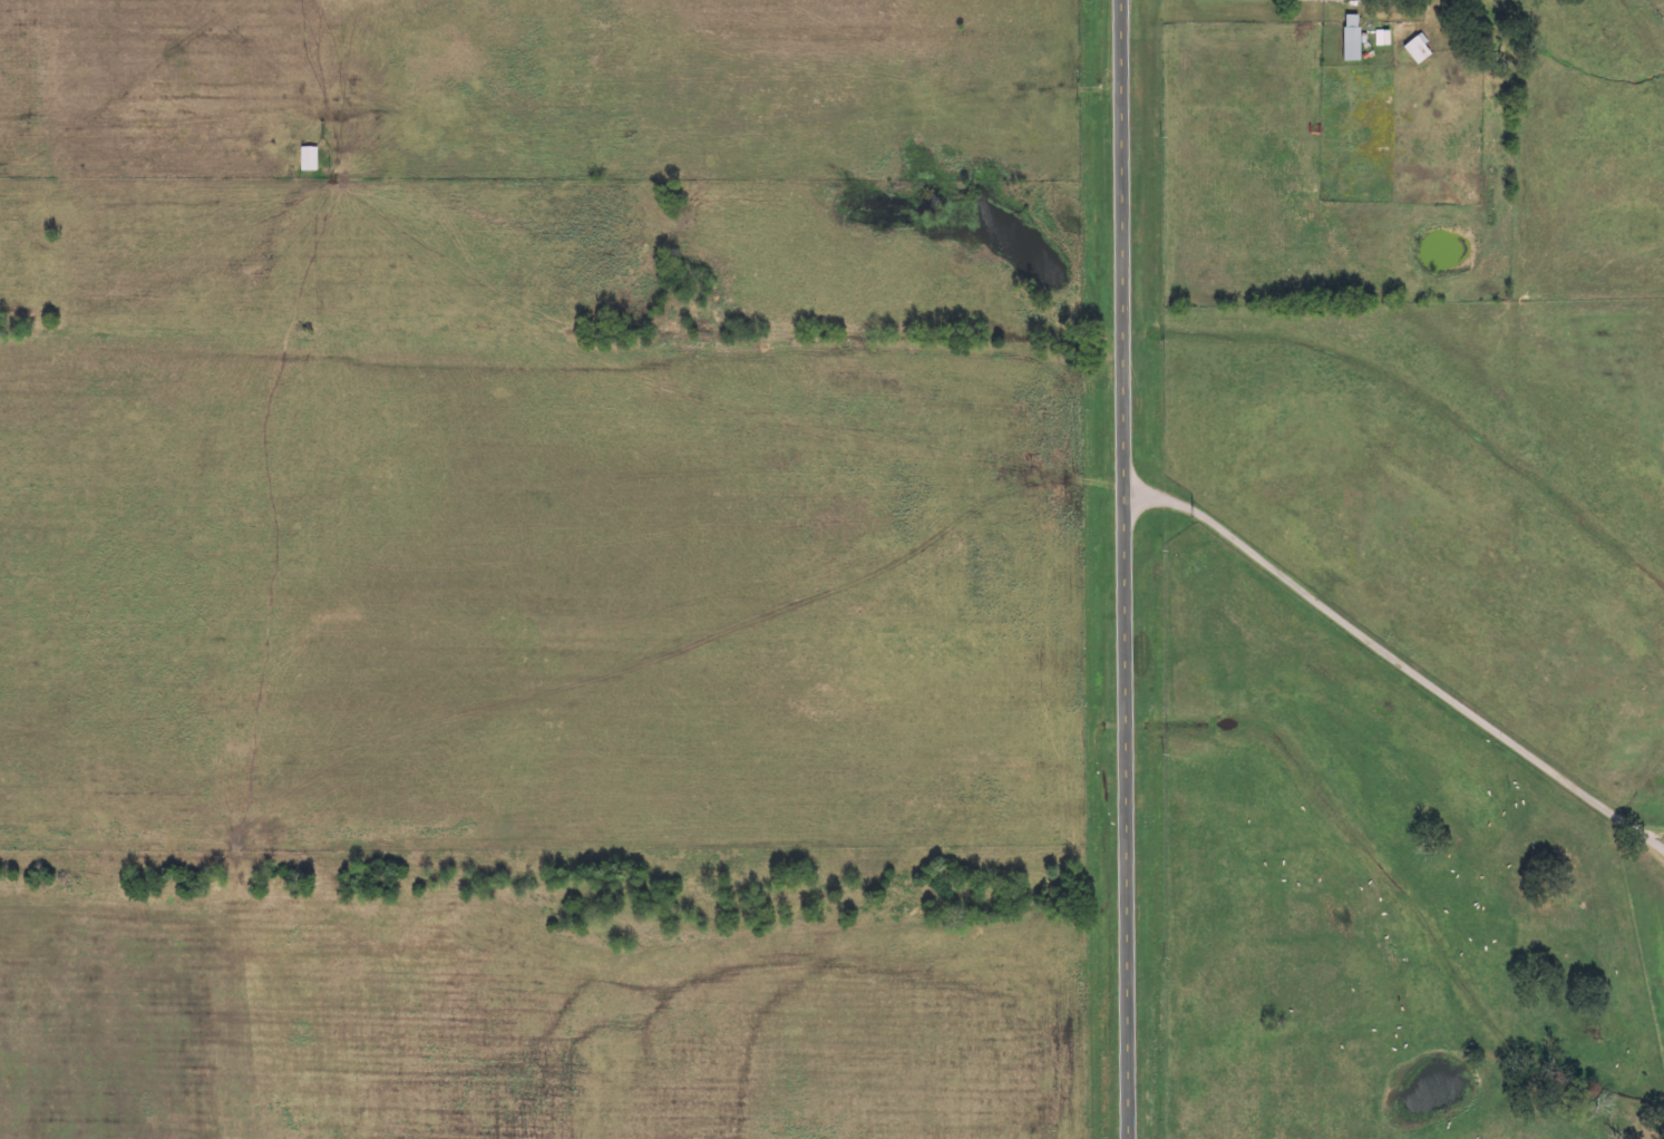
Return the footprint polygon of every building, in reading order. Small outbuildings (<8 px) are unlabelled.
[(1346,61),(1361,61),(1361,15),(1346,15),(1346,61)] [(319,147),(302,147),(302,171),(319,171),(319,147)]
